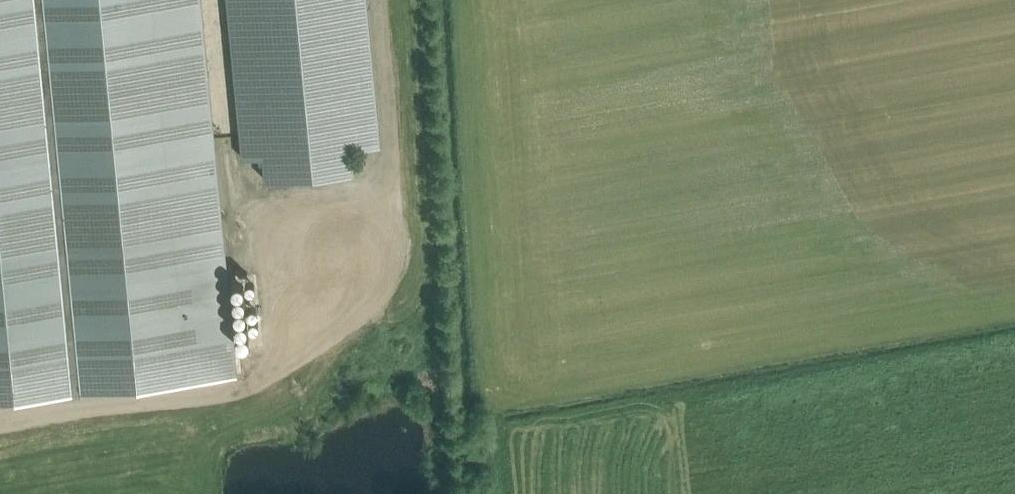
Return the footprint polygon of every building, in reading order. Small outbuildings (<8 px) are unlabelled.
[(236,373),(200,0),(0,0),(0,396),(236,373)] [(380,144),(366,0),(228,0),(243,157),(263,155),(266,179),(272,178),(272,182),(356,174),(353,147),(380,144)]
